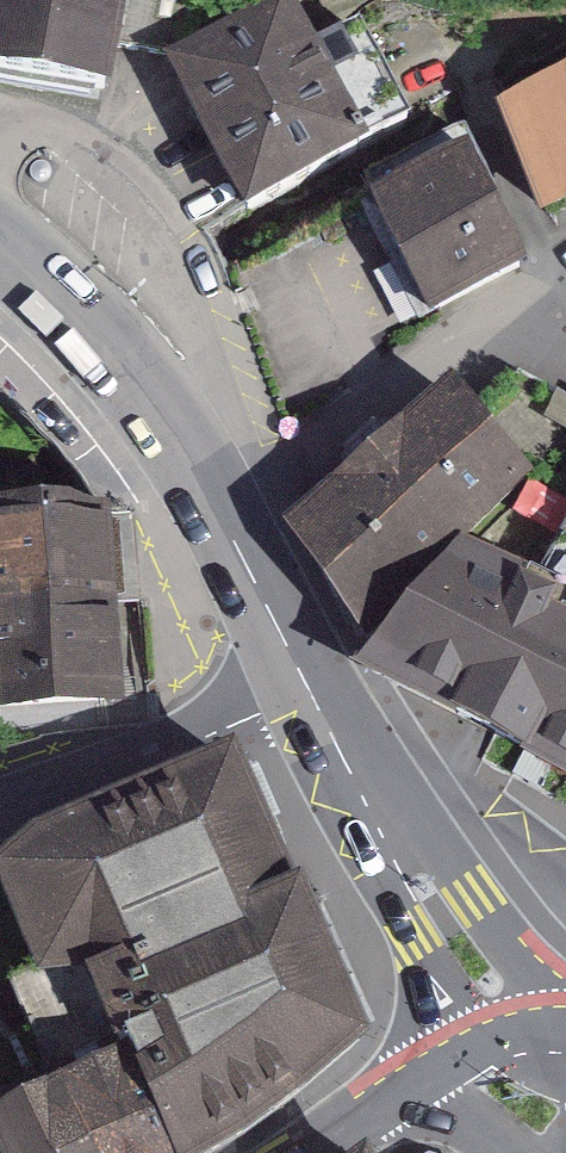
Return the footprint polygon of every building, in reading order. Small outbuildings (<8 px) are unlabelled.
[(0,15),(0,84),(139,102),(153,0),(2,0),(0,15)] [(189,59),(263,202),(404,129),(336,0),(302,0),(189,59)] [(531,112),(565,177),(565,94),(531,112)] [(482,142),(369,209),(440,328),(553,261),(482,142)] [(500,397),(565,477),(565,344),(564,341),(500,397)] [(302,511),(395,629),(565,496),(565,478),(500,397),(482,370),(302,511)] [(12,617),(151,610),(145,499),(7,505),(0,504),(0,589),(11,589),(12,617)] [(538,528),(400,642),(544,725),(565,689),(565,545),(538,528)] [(151,610),(12,617),(15,648),(0,649),(0,690),(20,689),(21,710),(155,704),(151,610)] [(544,725),(565,738),(565,689),(544,725)] [(127,990),(302,898),(246,759),(48,851),(94,931),(127,990)] [(94,931),(48,851),(12,878),(50,953),(94,931)] [(127,990),(216,1152),(226,1152),(355,1044),(302,898),(127,990)] [(94,931),(50,953),(33,961),(68,1044),(124,1152),(216,1152),(127,990),(94,931)] [(6,1099),(33,1152),(124,1152),(68,1044),(48,1054),(56,1069),(6,1099)]
